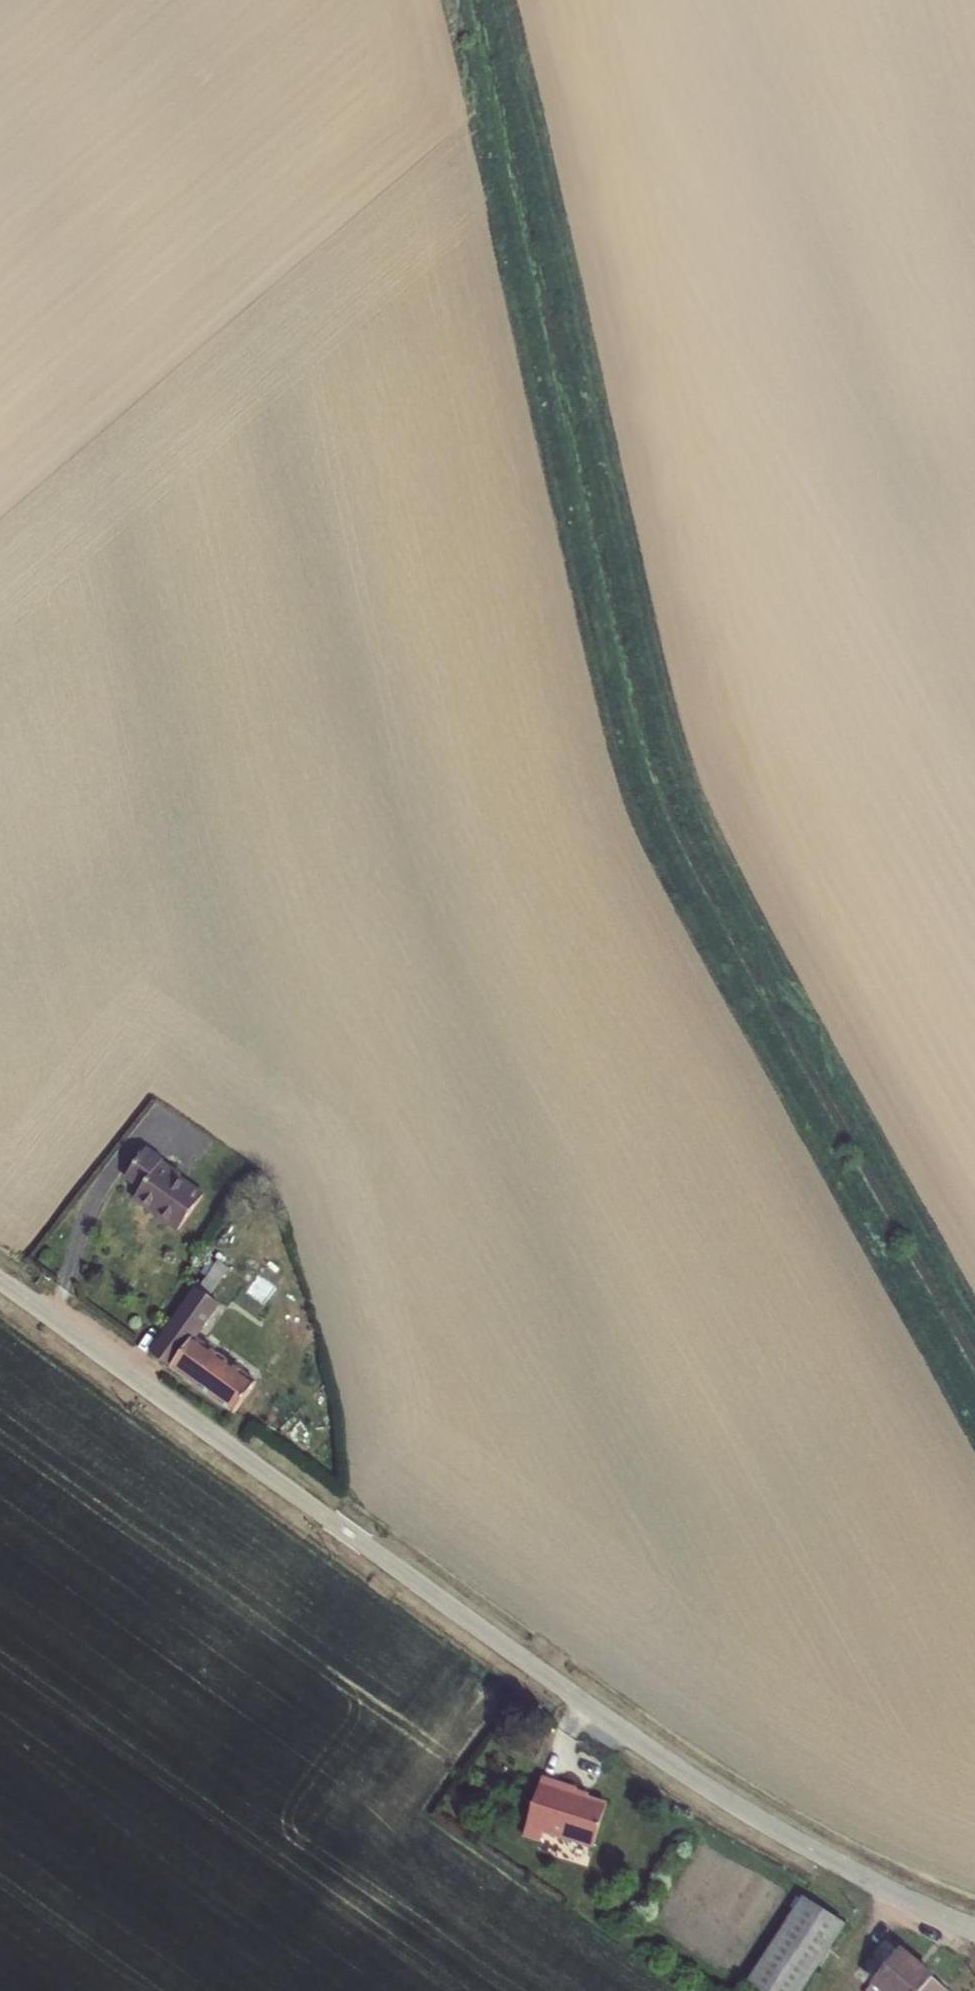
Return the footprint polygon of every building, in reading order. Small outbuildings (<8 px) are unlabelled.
[(135,1199),(179,1231),(203,1197),(178,1179),(180,1177),(161,1165),(162,1163),(145,1151),(126,1177),(142,1189),(135,1199)] [(151,1354),(234,1414),(256,1384),(193,1338),(218,1303),(208,1296),(230,1270),(221,1263),(199,1290),(198,1289),(151,1354)] [(544,1832),(593,1848),(607,1805),(575,1795),(577,1790),(542,1779),(523,1836),(541,1841),(544,1832)] [(845,1925),(803,1898),(748,1982),(761,1990),(802,1990),(845,1925)] [(884,1938),(858,1970),(884,1990),(946,1990),(947,1990),(884,1938)]
